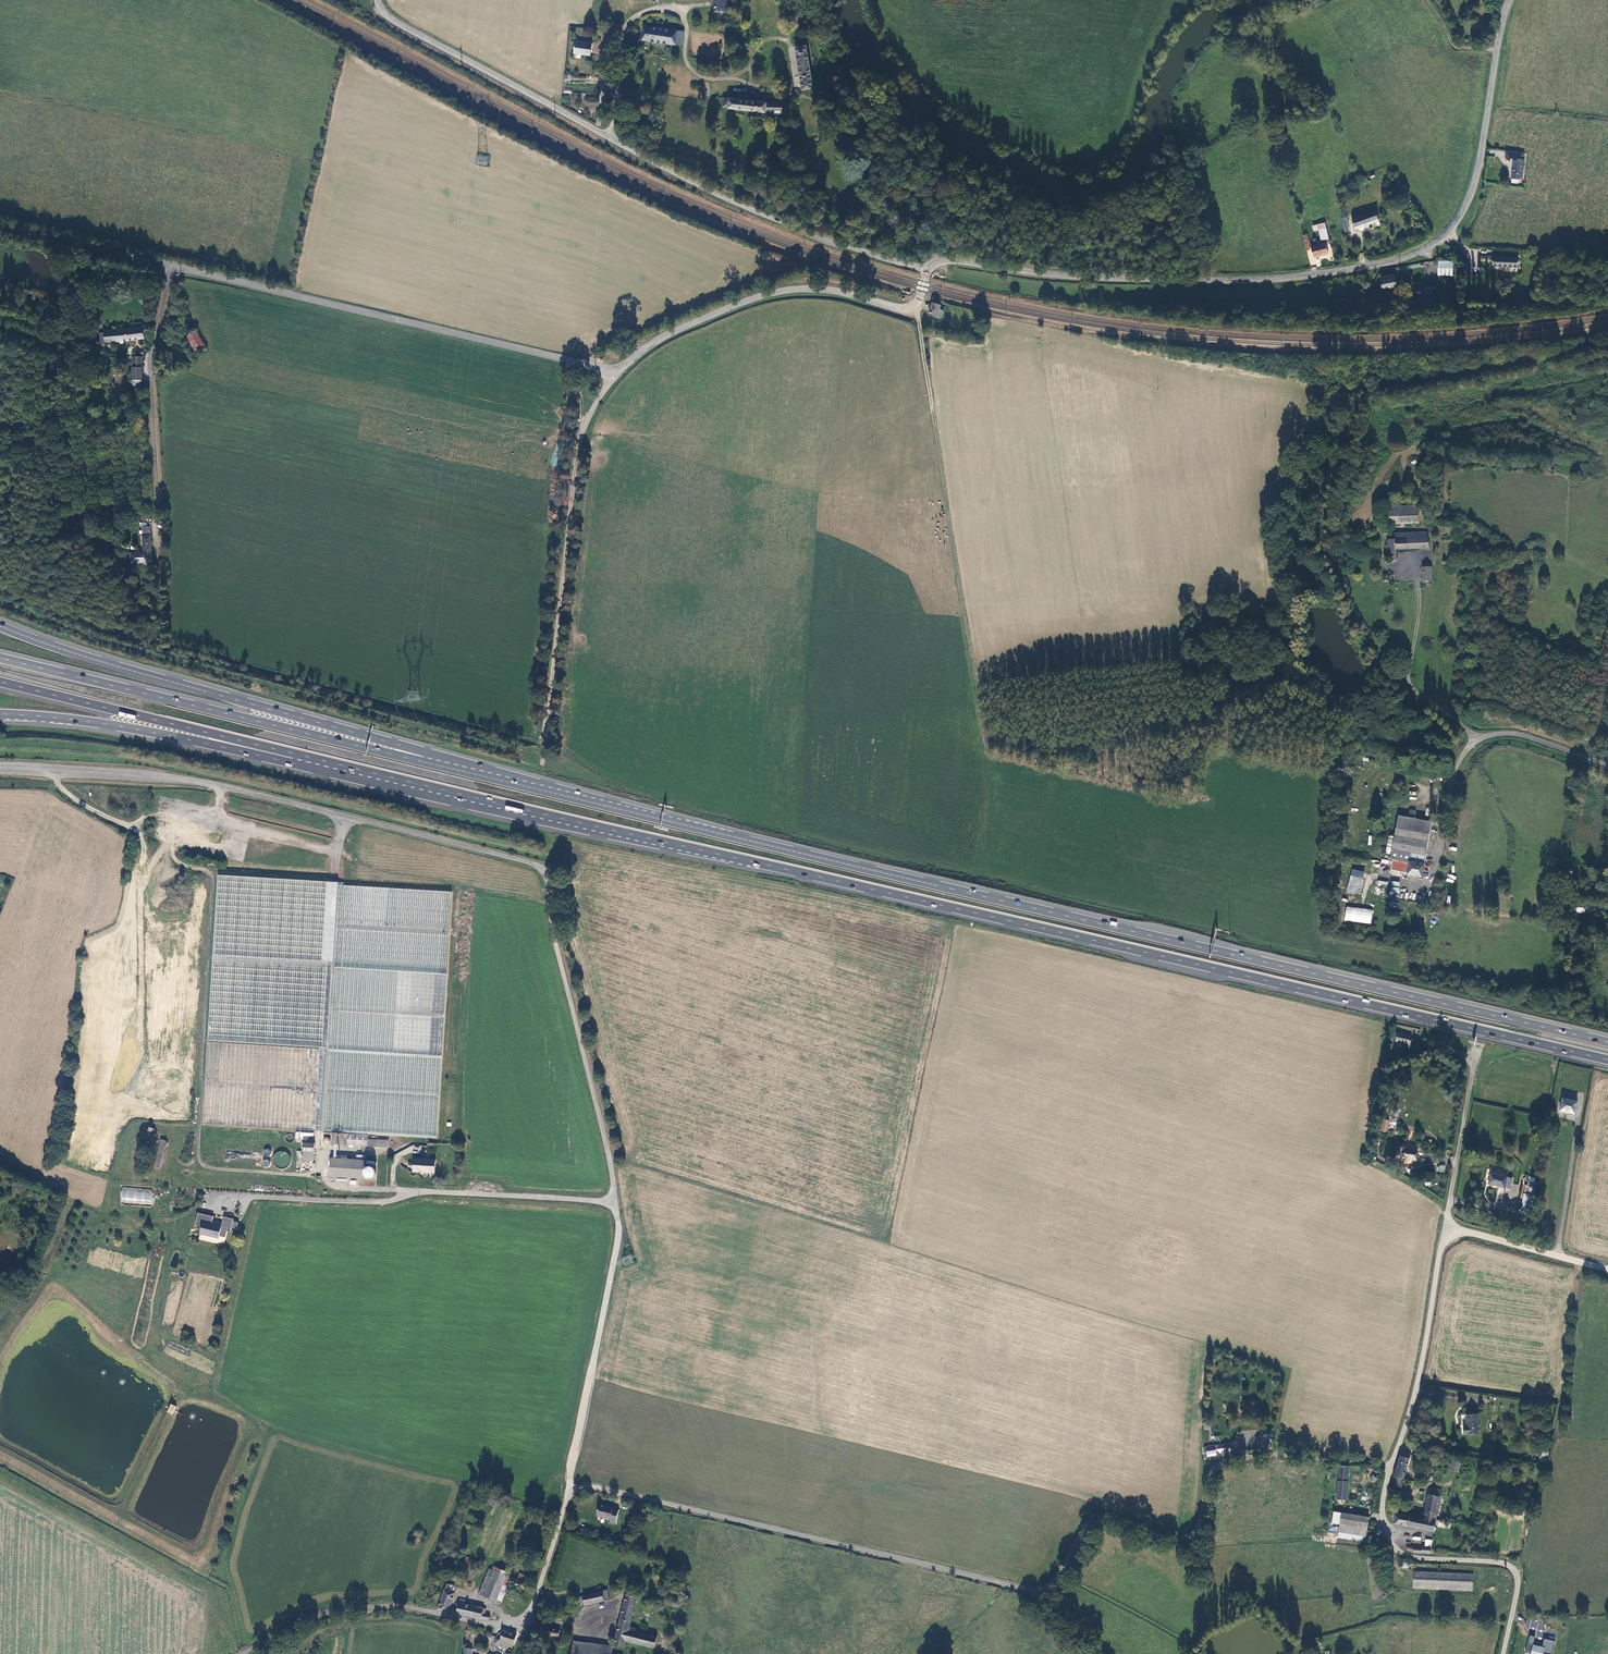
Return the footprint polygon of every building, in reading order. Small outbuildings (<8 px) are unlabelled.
[(725,12),(725,0),(714,0),(714,12),(725,12)] [(678,31),(644,25),(642,40),(675,45),(675,44),(677,31),(678,31)] [(684,32),(677,31),(675,44),(682,45),(684,32)] [(591,58),(593,46),(577,44),(575,55),(591,58)] [(813,88),(806,45),(797,47),(804,89),(813,88)] [(729,99),(728,108),(770,112),(770,113),(787,114),(787,102),(770,102),(769,104),(767,104),(767,102),(729,99)] [(1524,160),(1524,153),(1513,152),(1513,159),(1514,159),(1512,183),(1519,184),(1519,183),(1520,178),(1523,179),(1525,160),(1524,160)] [(1354,228),(1378,220),(1374,210),(1358,216),(1357,213),(1351,215),(1351,218),(1354,228)] [(1326,245),(1331,243),(1330,238),(1319,240),(1319,243),(1316,244),(1315,244),(1311,245),(1313,257),(1328,254),(1326,245)] [(1519,257),(1493,256),(1492,266),(1518,267),(1519,257)] [(1464,275),(1472,274),(1470,261),(1463,262),(1464,275)] [(1453,264),(1439,263),(1438,273),(1452,274),(1453,264)] [(1384,290),(1397,288),(1394,275),(1382,278),(1384,290)] [(1433,288),(1424,288),(1424,298),(1432,298),(1433,288)] [(929,314),(942,318),(943,310),(939,309),(940,304),(932,302),(929,314)] [(145,338),(144,328),(134,329),(134,328),(104,331),(104,333),(99,333),(100,342),(145,338)] [(206,349),(196,332),(186,337),(196,355),(206,349)] [(196,355),(186,337),(165,349),(168,353),(172,362),(177,369),(198,357),(196,355)] [(172,362),(168,353),(163,356),(167,365),(172,362)] [(132,356),(132,359),(132,379),(142,379),(142,357),(132,356)] [(1419,523),(1419,505),(1386,506),(1387,524),(1419,523)] [(151,562),(150,527),(142,527),(143,551),(130,552),(131,563),(151,562)] [(1395,540),(1388,541),(1388,558),(1390,559),(1390,560),(1391,561),(1391,562),(1393,562),(1393,561),(1395,560),(1395,559),(1397,558),(1397,551),(1428,550),(1429,540),(1418,540),(1418,534),(1395,534),(1395,540)] [(1431,581),(1431,567),(1423,567),(1423,581),(1428,581),(1431,581)] [(1405,823),(1396,821),(1394,835),(1403,837),(1405,823)] [(1403,837),(1394,835),(1390,859),(1409,863),(1409,864),(1391,861),(1390,869),(1406,873),(1406,874),(1421,877),(1430,827),(1405,823),(1403,837)] [(135,852),(135,863),(146,864),(147,853),(135,852)] [(1360,895),(1366,872),(1352,868),(1346,891),(1360,895)] [(334,968),(339,885),(339,883),(220,875),(209,1043),(322,1048),(322,1047),(330,1048),(334,968)] [(452,892),(339,885),(334,968),(448,975),(452,892)] [(1344,921),(1371,924),(1373,909),(1346,907),(1344,921)] [(1598,914),(1599,909),(1574,907),(1574,912),(1598,915),(1598,914)] [(437,1137),(448,975),(334,968),(330,1048),(324,1131),(388,1135),(437,1137)] [(1412,1037),(1395,1032),(1393,1038),(1397,1039),(1395,1046),(1399,1047),(1400,1044),(1410,1047),(1412,1037)] [(209,1043),(207,1043),(202,1124),(316,1131),(322,1048),(209,1043)] [(324,1131),(330,1048),(322,1047),(322,1048),(316,1131),(324,1131)] [(1562,1099),(1560,1110),(1575,1113),(1577,1103),(1562,1099)] [(1380,1119),(1378,1129),(1387,1131),(1389,1121),(1380,1119)] [(330,1144),(387,1147),(388,1140),(368,1139),(368,1135),(331,1133),(330,1144)] [(162,1140),(154,1166),(159,1167),(167,1141),(162,1140)] [(314,1143),(302,1143),(302,1152),(304,1152),(313,1153),(314,1143)] [(436,1145),(427,1144),(426,1153),(435,1154),(436,1145)] [(1399,1146),(1397,1156),(1417,1159),(1418,1152),(1404,1149),(1405,1149),(1405,1148),(1405,1147),(1405,1146),(1404,1145),(1402,1144),(1401,1144),(1401,1145),(1400,1145),(1399,1146)] [(273,1166),(289,1167),(290,1153),(274,1152),(273,1166)] [(313,1153),(304,1152),(303,1161),(313,1161),(313,1153)] [(364,1160),(331,1158),(329,1177),(333,1177),(363,1179),(364,1160)] [(435,1161),(413,1160),(412,1173),(424,1174),(424,1172),(434,1173),(435,1161)] [(364,1170),(364,1173),(364,1175),(365,1177),(368,1178),(370,1178),(373,1177),(374,1175),(375,1173),(374,1171),(373,1168),(371,1167),(368,1167),(366,1168),(364,1170)] [(1505,1188),(1507,1177),(1490,1173),(1488,1184),(1505,1188)] [(153,1188),(121,1185),(119,1204),(152,1207),(153,1188)] [(1524,1185),(1520,1213),(1529,1215),(1533,1186),(1524,1185)] [(220,1237),(220,1235),(226,1236),(227,1231),(228,1228),(231,1229),(232,1227),(233,1221),(233,1218),(224,1217),(222,1225),(212,1223),(213,1216),(198,1213),(195,1224),(202,1225),(201,1232),(207,1233),(207,1234),(220,1237)] [(174,1405),(170,1412),(175,1415),(179,1407),(174,1405)] [(1479,1433),(1478,1414),(1466,1415),(1467,1427),(1464,1428),(1464,1433),(1479,1433)] [(1272,1429),(1262,1430),(1263,1440),(1272,1439),(1272,1429)] [(1220,1445),(1203,1447),(1204,1457),(1221,1454),(1221,1453),(1230,1452),(1229,1443),(1220,1445)] [(1543,1449),(1540,1460),(1546,1461),(1549,1451),(1543,1449)] [(1409,1459),(1400,1456),(1394,1476),(1396,1477),(1395,1487),(1402,1488),(1403,1479),(1409,1459)] [(1460,1461),(1452,1459),(1450,1470),(1458,1472),(1460,1461)] [(1348,1486),(1349,1466),(1340,1465),(1337,1499),(1347,1500),(1348,1486)] [(1369,1479),(1373,1483),(1377,1480),(1373,1475),(1369,1479)] [(1428,1495),(1423,1520),(1436,1522),(1442,1499),(1441,1499),(1442,1493),(1434,1491),(1431,1490),(1430,1496),(1428,1495)] [(600,1504),(597,1515),(606,1517),(606,1519),(610,1520),(610,1522),(615,1524),(619,1509),(614,1508),(614,1507),(608,1505),(608,1507),(600,1504)] [(1339,1532),(1366,1536),(1369,1517),(1334,1512),(1332,1522),(1340,1524),(1339,1532)] [(1433,1531),(1436,1522),(1423,1520),(1395,1515),(1394,1524),(1433,1531)] [(1366,1536),(1339,1532),(1338,1537),(1365,1541),(1366,1536)] [(456,1558),(458,1556),(448,1550),(446,1553),(456,1558)] [(497,1601),(507,1575),(490,1569),(480,1594),(497,1601)] [(1413,1588),(1472,1591),(1473,1574),(1414,1572),(1413,1588)] [(520,1574),(515,1587),(524,1591),(529,1578),(520,1574)] [(447,1584),(437,1609),(448,1611),(457,1587),(447,1584)] [(606,1590),(582,1595),(585,1605),(609,1599),(606,1590)] [(626,1595),(614,1644),(624,1647),(626,1641),(654,1647),(656,1636),(635,1631),(628,1629),(629,1627),(636,1597),(626,1595)] [(485,1609),(456,1602),(454,1607),(457,1607),(457,1608),(455,1608),(454,1610),(456,1610),(456,1613),(488,1620),(489,1614),(484,1613),(485,1609)] [(1525,1626),(1543,1632),(1545,1625),(1527,1619),(1525,1626)] [(560,1630),(549,1627),(547,1635),(558,1637),(560,1630)] [(517,1635),(503,1631),(500,1641),(496,1640),(494,1645),(499,1646),(512,1650),(517,1635)] [(1529,1635),(1525,1652),(1531,1653),(1543,1653),(1549,1653),(1552,1653),(1555,1641),(1544,1638),(1542,1647),(1539,1646),(1539,1645),(1533,1644),(1535,1636),(1529,1635)] [(572,1649),(608,1653),(612,1653),(613,1647),(573,1641),(572,1649)]
